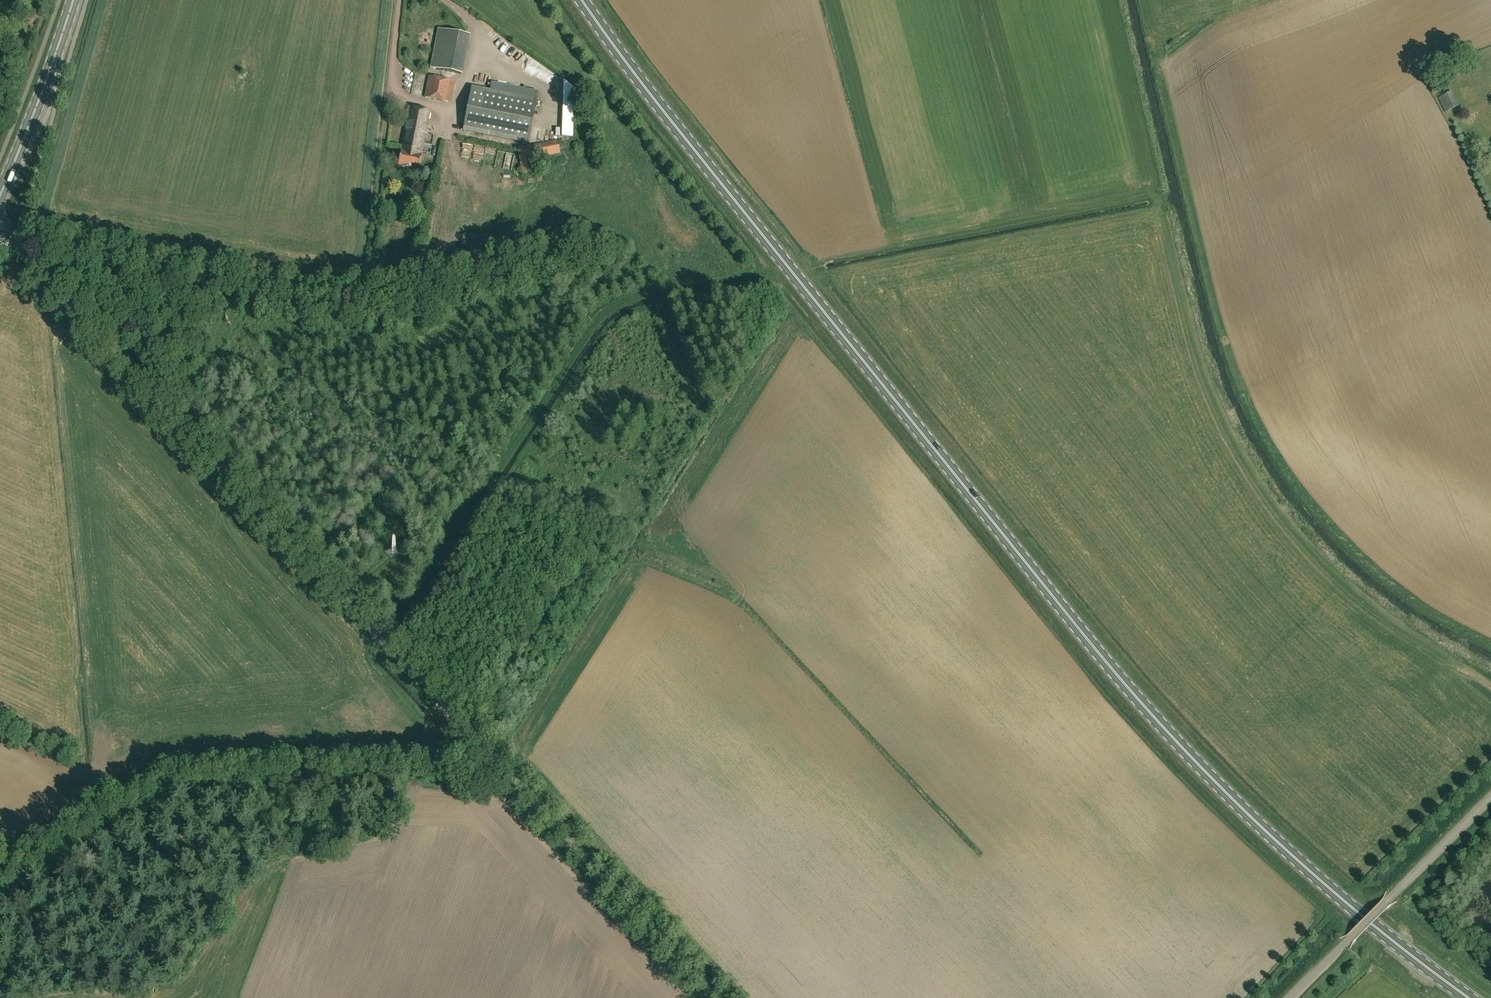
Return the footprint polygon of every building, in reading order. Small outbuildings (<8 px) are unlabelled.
[(462,74),(470,35),(439,29),(431,68),(462,74)] [(429,76),(425,98),(452,103),(456,81),(429,76)] [(472,86),(468,106),(463,131),(528,144),(537,99),(472,86)] [(1446,113),(1460,107),(1453,92),(1439,98),(1446,113)] [(406,122),(408,122),(399,166),(419,170),(431,111),(409,107),(406,122)] [(519,149),(523,174),(539,171),(537,158),(561,154),(558,140),(519,149)] [(1169,717),(1165,720),(1171,727),(1175,723),(1169,717)]
